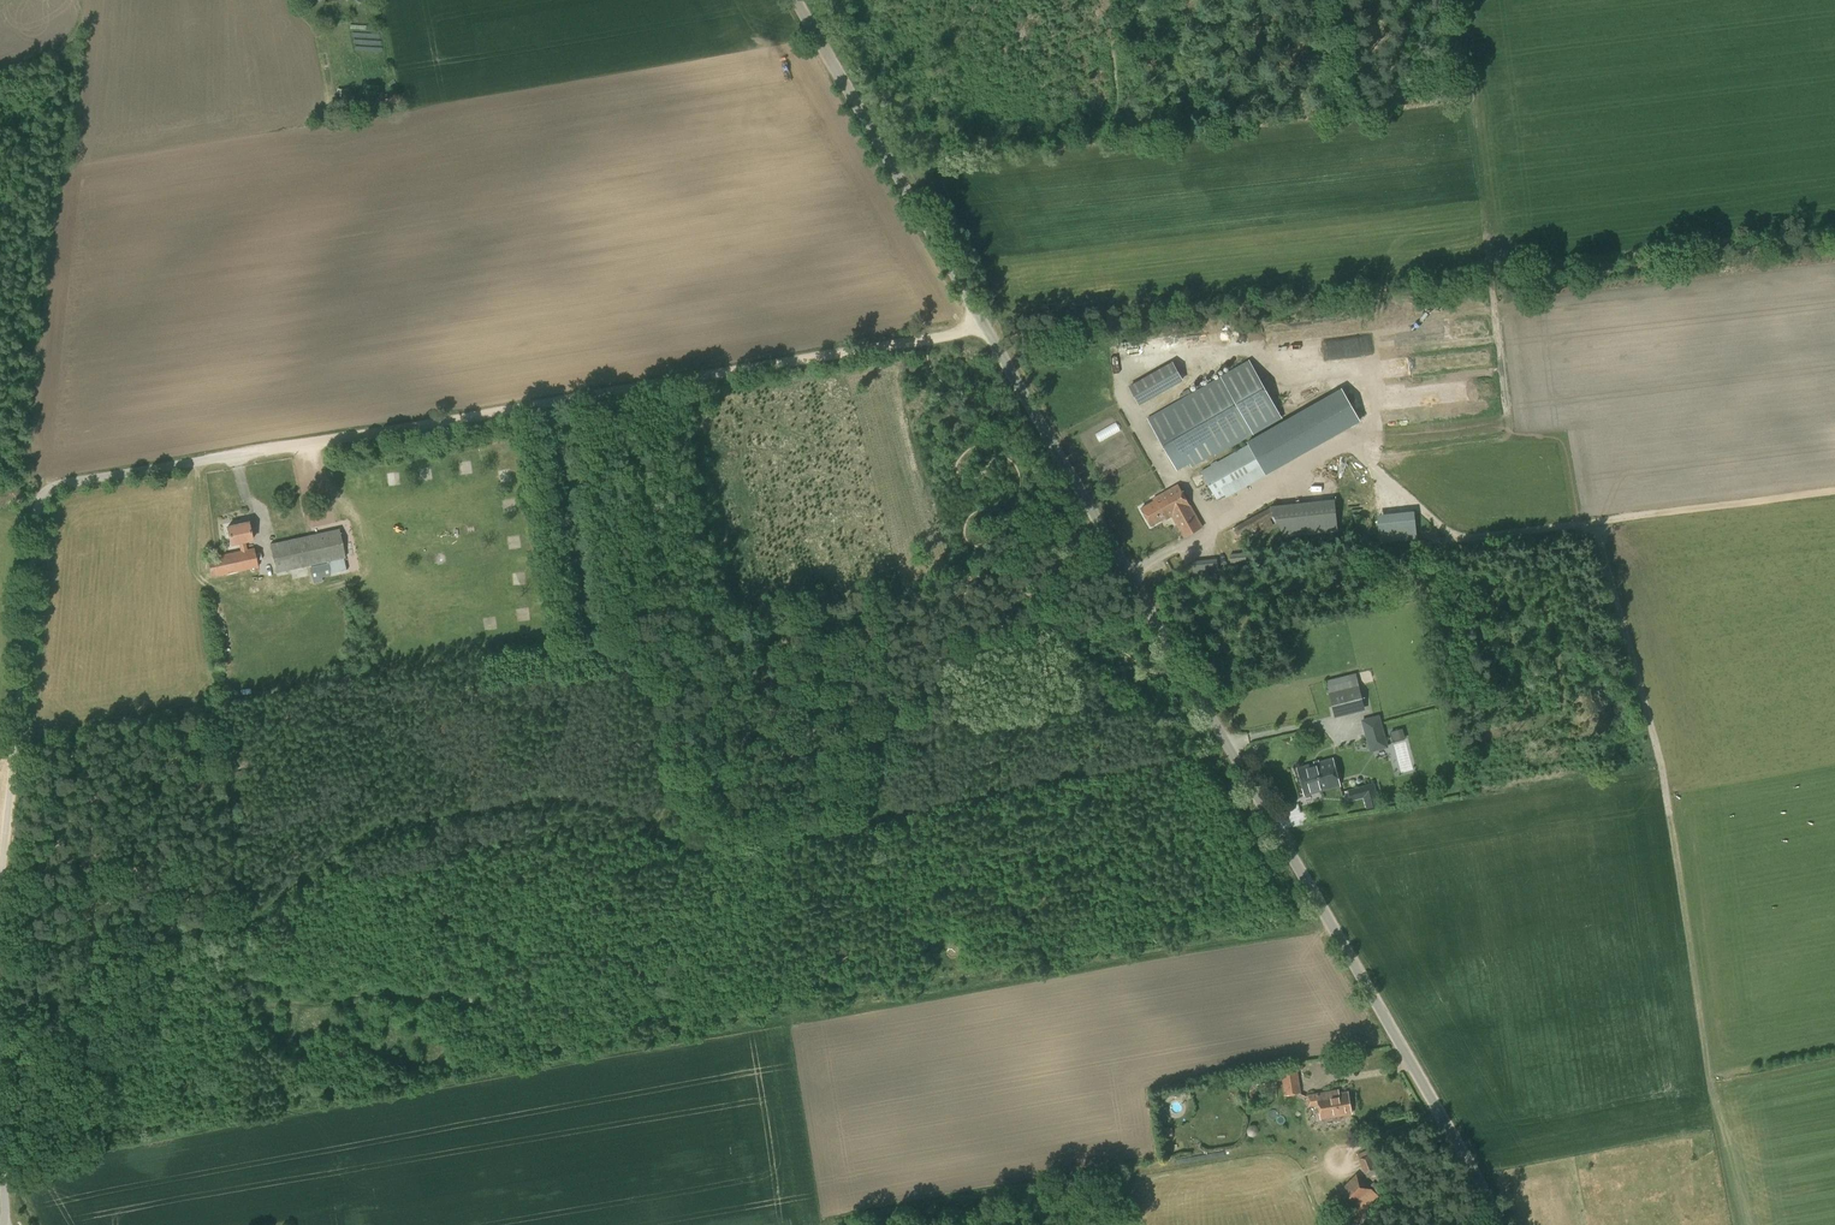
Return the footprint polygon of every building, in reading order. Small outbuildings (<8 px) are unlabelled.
[(400,102),(399,94),(392,95),(392,97),(385,98),(386,104),(400,102)] [(1197,465),(1281,417),(1248,360),(1220,376),(1147,415),(1175,468),(1193,459),(1197,465)] [(1185,381),(1175,362),(1129,389),(1140,407),(1185,381)] [(1430,398),(1430,387),(1416,388),(1416,399),(1430,398)] [(1341,388),(1331,394),(1350,427),(1360,421),(1341,388)] [(1324,397),(1247,442),(1248,444),(1266,475),(1343,431),(1324,397)] [(1248,444),(1200,471),(1216,499),(1225,494),(1226,497),(1266,475),(1248,444)] [(484,460),(482,450),(469,452),(471,463),(484,460)] [(390,466),(390,483),(400,483),(399,465),(390,466)] [(1203,528),(1179,485),(1153,500),(1154,501),(1142,508),(1151,525),(1167,516),(1168,518),(1172,516),(1184,538),(1203,528)] [(1338,531),(1334,498),(1270,505),(1271,507),(1233,527),(1237,535),(1248,530),(1252,540),(1278,526),(1274,516),(1275,516),(1284,537),(1338,531)] [(1419,509),(1380,511),(1382,538),(1420,536),(1419,509)] [(247,549),(246,541),(252,540),(249,522),(228,527),(231,544),(240,542),(242,550),(208,558),(212,577),(239,571),(258,567),(254,548),(247,549)] [(348,570),(345,557),(339,529),(270,544),(277,572),(327,561),(328,562),(330,574),(348,570)] [(1231,566),(1247,564),(1245,552),(1230,554),(1231,566)] [(1194,575),(1218,572),(1216,558),(1193,561),(1194,575)] [(328,562),(311,566),(313,578),(330,574),(328,562)] [(1333,714),(1364,706),(1359,688),(1329,695),(1333,714)] [(1366,738),(1385,733),(1379,714),(1361,719),(1366,738)] [(1402,728),(1390,732),(1393,742),(1405,739),(1402,728)] [(1301,782),(1336,772),(1332,759),(1297,769),(1301,782)] [(1336,772),(1301,782),(1304,795),(1339,786),(1336,772)] [(1374,782),(1348,789),(1351,800),(1363,797),(1367,808),(1380,805),(1374,782)] [(1285,1095),(1301,1093),(1297,1067),(1281,1070),(1285,1095)] [(1270,1083),(1281,1080),(1280,1073),(1268,1075),(1270,1083)] [(1321,1120),(1352,1114),(1348,1091),(1339,1092),(1339,1089),(1306,1095),(1308,1106),(1318,1105),(1321,1120)] [(1379,1196),(1360,1177),(1331,1208),(1350,1224),(1351,1224),(1379,1196)]
